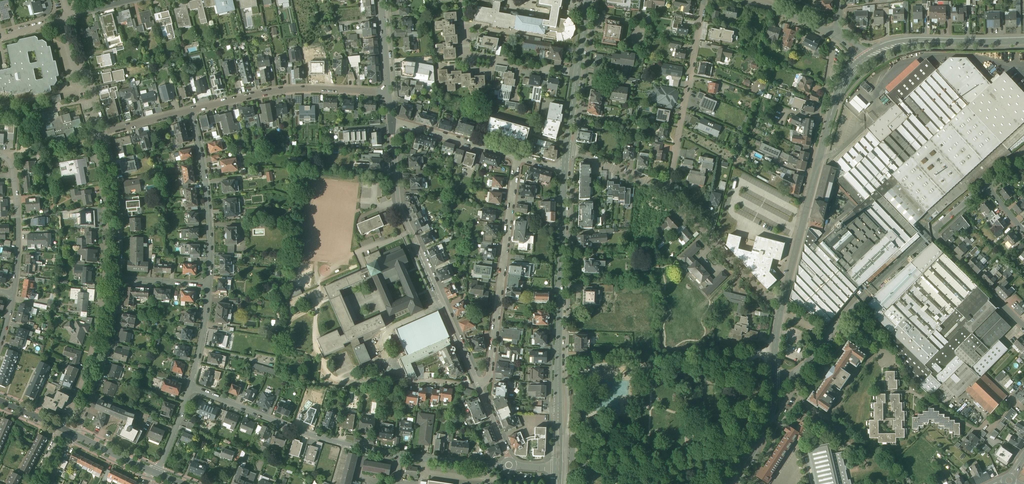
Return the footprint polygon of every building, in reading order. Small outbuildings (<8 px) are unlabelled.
[(2,2),(3,6),(0,7),(0,12),(1,18),(0,18),(0,24),(1,24),(0,22),(10,19),(8,10),(11,9),(8,0),(2,2)] [(26,1),(27,6),(32,5),(34,15),(43,12),(42,9),(46,8),(45,4),(41,5),(40,1),(44,0),(31,0),(26,1)] [(191,2),(193,10),(197,9),(200,21),(202,20),(206,19),(203,8),(201,1),(201,0),(199,0),(196,1),(191,2)] [(206,8),(217,6),(215,0),(204,0),(206,8)] [(217,6),(219,14),(228,12),(235,14),(232,0),(215,0),(217,6)] [(240,9),(251,7),(253,15),(258,14),(258,13),(256,0),(239,0),(240,9)] [(278,5),(283,4),(284,8),(290,7),(288,0),(277,0),(278,5)] [(494,1),(493,7),(492,11),(477,8),(475,21),(493,24),(492,28),(496,28),(496,27),(508,29),(508,28),(510,16),(499,14),(499,11),(500,7),(501,2),(502,1),(502,0),(493,0),(494,1)] [(537,6),(551,8),(550,18),(559,19),(560,10),(562,10),(563,0),(538,0),(537,6)] [(623,7),(639,9),(640,0),(624,0),(623,7)] [(644,8),(652,9),(652,3),(662,4),(661,6),(664,6),(665,0),(644,0),(644,8)] [(695,3),(690,2),(690,1),(686,0),(686,1),(685,6),(683,13),(693,14),(695,3)] [(833,1),(823,2),(823,10),(833,10),(833,1)] [(185,3),(180,5),(181,9),(174,10),(177,25),(178,25),(184,24),(184,25),(185,27),(190,26),(187,10),(185,3)] [(374,6),(366,7),(367,12),(367,16),(375,16),(374,6)] [(863,6),(863,12),(856,12),(856,21),(861,21),(861,26),(867,26),(867,20),(867,12),(870,12),(870,6),(863,6)] [(739,9),(728,7),(726,16),(737,18),(739,9)] [(922,7),(914,7),(914,19),(923,19),(923,10),(923,7),(922,7)] [(938,22),(938,8),(930,8),(930,10),(930,19),(938,19),(938,22)] [(130,10),(119,13),(120,16),(117,17),(119,24),(127,22),(128,27),(133,26),(134,26),(132,20),(130,10)] [(904,10),(894,10),(894,19),(898,19),(898,20),(904,20),(904,12),(904,10)] [(151,11),(139,14),(142,24),(145,23),(147,29),(155,27),(153,21),(151,22),(149,17),(152,17),(151,11)] [(166,12),(161,14),(162,21),(156,22),(158,28),(164,27),(165,27),(167,26),(169,37),(174,35),(170,19),(167,19),(166,12)] [(258,14),(253,15),(252,15),(253,26),(263,25),(261,13),(258,13),(258,14)] [(456,13),(444,14),(445,14),(445,17),(444,17),(445,20),(442,21),(442,22),(435,23),(437,23),(437,26),(435,26),(436,31),(442,30),(443,33),(445,33),(445,36),(443,36),(443,37),(445,37),(447,37),(447,40),(445,40),(446,43),(443,43),(443,45),(436,45),(436,46),(438,46),(438,49),(436,49),(437,53),(443,53),(444,56),(446,56),(446,59),(444,59),(444,60),(456,59),(455,49),(453,49),(452,45),(458,45),(457,36),(455,36),(454,26),(452,26),(452,22),(457,22),(456,13)] [(884,13),(875,13),(875,23),(879,23),(879,24),(884,24),(884,15),(884,13)] [(1016,13),(1010,13),(1010,16),(1006,16),(1006,27),(1016,27),(1016,18),(1016,13)] [(106,16),(102,17),(107,37),(118,35),(114,22),(117,21),(115,15),(106,17),(106,16)] [(550,18),(549,17),(548,22),(546,22),(516,17),(514,29),(514,30),(544,35),(544,30),(556,32),(557,40),(560,41),(562,41),(566,40),(570,38),(570,39),(572,36),(573,33),(574,30),(574,26),(573,27),(573,24),(570,22),(570,21),(568,19),(566,21),(559,19),(550,18)] [(411,18),(402,19),(403,27),(405,26),(406,29),(406,33),(411,33),(410,26),(412,26),(412,25),(413,25),(413,21),(411,21),(411,18)] [(619,22),(607,20),(607,23),(606,23),(603,40),(604,41),(603,44),(616,46),(616,41),(620,42),(623,27),(619,27),(619,22)] [(674,20),(672,29),(677,30),(678,25),(681,26),(681,21),(674,20)] [(94,28),(89,29),(89,28),(88,28),(88,29),(82,30),(84,38),(92,36),(95,48),(101,46),(96,30),(100,29),(98,23),(94,24),(95,27),(94,28)] [(792,32),(791,32),(790,30),(788,30),(790,25),(786,24),(784,30),(783,32),(786,33),(785,35),(784,35),(785,37),(783,43),(785,43),(784,47),(791,49),(792,46),(793,46),(792,44),(794,40),(797,40),(800,29),(796,27),(795,32),(793,31),(792,32)] [(681,26),(678,25),(677,30),(677,34),(687,36),(689,27),(681,26)] [(276,27),(269,28),(270,36),(277,35),(276,27)] [(776,29),(770,27),(768,33),(767,33),(766,36),(768,36),(767,37),(773,38),(771,43),(777,44),(778,40),(781,30),(776,29)] [(376,28),(366,29),(367,37),(377,36),(376,28)] [(720,30),(711,29),(709,39),(721,41),(733,43),(735,32),(725,30),(726,29),(721,28),(720,30)] [(821,40),(808,34),(804,43),(812,46),(811,48),(816,50),(817,48),(821,40)] [(414,38),(407,38),(406,36),(404,37),(405,51),(415,50),(414,38)] [(12,67),(11,69),(10,69),(9,69),(8,69),(7,70),(7,68),(6,67),(4,68),(3,69),(3,70),(3,71),(2,70),(1,70),(1,71),(0,71),(0,93),(4,92),(5,91),(5,92),(7,93),(8,93),(9,93),(11,93),(11,92),(12,92),(13,95),(13,96),(30,92),(30,91),(33,90),(34,95),(51,92),(51,91),(50,87),(55,86),(57,82),(56,77),(59,77),(59,76),(56,62),(55,62),(54,62),(50,48),(50,47),(48,48),(47,44),(43,41),(39,42),(38,38),(36,37),(35,39),(33,39),(32,38),(30,40),(29,40),(27,39),(26,41),(25,41),(23,40),(22,42),(20,42),(19,42),(18,44),(8,46),(7,47),(12,67)] [(377,39),(369,40),(369,44),(369,48),(377,47),(377,39)] [(537,42),(524,40),(523,47),(536,49),(536,48),(537,42)] [(682,44),(671,42),(670,48),(675,49),(675,50),(676,50),(677,50),(680,50),(680,48),(681,48),(682,44)] [(377,47),(369,48),(370,51),(370,56),(378,55),(377,47)] [(563,49),(550,47),(549,55),(546,54),(546,59),(555,61),(560,62),(561,62),(563,49)] [(297,48),(294,48),(293,50),(289,51),(291,62),(301,61),(300,58),(301,57),(300,56),(299,49),(297,48)] [(816,50),(813,56),(819,58),(823,51),(817,48),(816,50)] [(112,50),(103,52),(104,56),(97,57),(97,61),(99,61),(100,64),(102,64),(103,68),(112,66),(110,55),(113,54),(112,50)] [(680,50),(677,50),(676,50),(676,53),(675,53),(674,57),(684,59),(686,51),(680,50)] [(724,51),(719,50),(717,59),(716,59),(716,62),(723,64),(725,56),(730,57),(731,53),(726,52),(726,51),(724,51)] [(635,55),(621,53),(620,58),(615,57),(614,61),(613,62),(622,65),(621,72),(628,73),(629,64),(633,64),(634,60),(635,55)] [(266,57),(257,58),(259,67),(265,66),(269,66),(268,59),(268,56),(266,57)] [(284,57),(275,58),(276,63),(276,69),(284,68),(285,68),(284,57)] [(950,59),(936,71),(926,60),(886,95),(895,104),(903,113),(904,112),(909,117),(914,113),(923,124),(926,122),(938,134),(968,107),(992,85),(967,58),(950,59)] [(246,59),(238,61),(239,68),(241,68),(247,66),(248,66),(246,59)] [(346,62),(333,61),(333,67),(337,67),(336,75),(345,75),(346,62)] [(820,63),(810,61),(808,69),(812,70),(812,69),(818,71),(820,63)] [(433,67),(415,64),(409,62),(404,62),(400,62),(401,76),(401,80),(423,83),(435,84),(433,67)] [(992,62),(987,67),(991,71),(996,66),(992,62)] [(223,65),(223,66),(226,76),(234,74),(231,64),(228,64),(223,65)] [(323,64),(310,64),(310,74),(323,74),(323,64)] [(711,66),(701,64),(699,75),(709,77),(711,66)] [(681,68),(663,65),(662,66),(662,68),(663,69),(663,70),(664,71),(669,74),(670,75),(671,76),(671,78),(671,79),(671,80),(679,81),(681,68)] [(247,66),(241,68),(243,77),(249,75),(247,66)] [(303,69),(294,70),(294,79),(303,79),(303,69)] [(123,70),(102,74),(104,83),(112,81),(112,82),(113,82),(113,81),(116,80),(117,83),(126,81),(123,70)] [(461,72),(447,73),(447,70),(438,71),(439,83),(446,83),(446,85),(447,85),(448,92),(456,91),(455,85),(462,84),(463,88),(469,87),(469,90),(470,89),(471,96),(479,95),(478,89),(485,88),(484,76),(470,77),(470,75),(461,75),(461,72)] [(260,72),(262,84),(270,82),(268,71),(264,71),(260,72)] [(506,73),(504,73),(503,73),(503,78),(505,79),(513,80),(514,74),(511,74),(511,73),(508,72),(508,73),(506,73)] [(353,73),(348,73),(347,80),(355,81),(354,76),(353,73)] [(1006,73),(992,85),(968,107),(1002,144),(1023,124),(1023,93),(1006,73)] [(223,89),(219,75),(210,77),(213,88),(214,92),(217,91),(223,89)] [(249,75),(243,77),(242,77),(243,84),(252,82),(250,75),(249,75)] [(540,78),(530,76),(528,86),(533,87),(538,87),(539,81),(540,78)] [(1016,76),(1012,80),(1016,84),(1020,80),(1016,76)] [(812,81),(803,78),(802,81),(801,81),(799,88),(799,89),(809,92),(810,89),(812,84),(811,84),(812,81)] [(513,80),(505,79),(504,85),(512,87),(514,87),(515,80),(513,80)] [(558,81),(548,79),(548,82),(547,88),(547,89),(547,88),(551,89),(557,89),(558,81)] [(423,83),(406,80),(406,84),(412,85),(412,88),(422,90),(423,87),(423,85),(423,83)] [(868,85),(864,81),(860,85),(864,89),(868,85)] [(135,82),(129,84),(130,89),(134,88),(136,97),(139,96),(135,82)] [(406,84),(403,83),(402,91),(407,91),(406,94),(411,95),(411,92),(412,88),(412,85),(406,84)] [(718,85),(710,83),(708,93),(715,94),(716,90),(717,90),(718,85)] [(761,83),(758,95),(764,96),(766,85),(761,83)] [(204,85),(195,87),(197,92),(198,96),(197,96),(198,99),(208,96),(207,93),(206,93),(204,85)] [(873,90),(868,85),(864,89),(869,94),(873,90)] [(117,87),(110,89),(111,92),(100,95),(101,100),(108,98),(110,108),(106,109),(109,118),(118,115),(114,99),(117,99),(115,91),(117,91),(117,87)] [(538,87),(533,87),(531,101),(534,102),(540,103),(543,88),(538,87)] [(627,89),(612,87),(611,99),(625,102),(627,89)] [(674,90),(661,87),(660,90),(655,89),(654,92),(653,92),(653,96),(654,96),(653,99),(658,100),(658,103),(667,105),(666,108),(672,109),(673,109),(674,102),(676,103),(678,92),(673,91),(674,90)] [(130,89),(120,91),(122,100),(127,98),(127,97),(131,96),(132,102),(137,101),(136,97),(134,88),(130,89)] [(164,101),(174,99),(172,92),(171,88),(161,90),(162,93),(160,94),(161,99),(164,98),(164,101)] [(181,90),(180,91),(181,96),(182,100),(191,98),(188,89),(181,90)] [(599,89),(594,89),(593,91),(591,91),(589,103),(600,105),(600,102),(602,93),(599,92),(599,89)] [(500,91),(499,90),(498,99),(509,101),(510,92),(500,91)] [(868,102),(855,90),(851,94),(864,106),(868,102)] [(153,93),(141,96),(143,104),(155,101),(156,101),(154,93),(153,93)] [(821,96),(812,93),(810,99),(818,102),(821,96)] [(60,95),(51,97),(53,104),(61,102),(60,95)] [(865,110),(852,96),(848,100),(861,114),(865,110)] [(717,102),(703,97),(699,108),(712,113),(717,102)] [(806,101),(795,97),(792,106),(802,110),(804,104),(806,104),(806,102),(806,101)] [(338,100),(324,99),(324,108),(337,109),(338,100)] [(352,101),(343,101),(343,105),(342,105),(342,106),(343,106),(342,109),(354,110),(354,101),(352,101)] [(376,102),(365,101),(364,109),(368,109),(368,111),(375,112),(376,102)] [(815,104),(806,102),(806,104),(805,111),(814,112),(815,104)] [(600,105),(589,103),(588,108),(587,112),(592,112),(592,115),(598,116),(598,115),(599,112),(600,105)] [(269,104),(263,105),(263,104),(258,105),(259,111),(262,110),(262,115),(260,115),(261,123),(261,124),(264,123),(264,124),(269,124),(269,123),(272,123),(273,123),(272,120),(271,110),(270,105),(269,104)] [(286,104),(276,106),(277,115),(280,115),(280,114),(287,113),(286,106),(286,104)] [(563,106),(550,104),(547,120),(560,123),(561,123),(562,115),(560,115),(562,109),(563,110),(563,106)] [(895,104),(867,130),(880,143),(892,133),(888,128),(903,115),(907,119),(909,117),(904,112),(903,113),(895,104)] [(305,107),(300,107),(300,112),(299,112),(299,119),(304,119),(304,121),(310,121),(310,119),(315,119),(315,113),(314,113),(314,107),(310,107),(308,107),(308,108),(306,108),(306,107),(305,107)] [(407,108),(403,107),(400,116),(400,117),(409,120),(412,110),(410,109),(408,108),(407,108)] [(893,176),(899,183),(892,190),(920,219),(954,188),(1002,144),(968,107),(938,134),(893,176)] [(253,108),(246,109),(245,108),(242,108),(243,113),(245,121),(248,120),(249,123),(255,121),(254,117),(255,117),(255,116),(253,108)] [(664,110),(659,109),(657,117),(659,117),(659,121),(669,123),(670,119),(668,119),(669,116),(670,116),(671,112),(664,110)] [(67,138),(75,135),(74,129),(82,126),(79,116),(71,119),(69,114),(51,119),(49,111),(37,115),(40,127),(46,126),(52,124),(53,127),(47,129),(41,131),(43,137),(47,136),(48,140),(56,137),(58,144),(66,142),(64,135),(66,134),(67,138)] [(231,113),(219,116),(219,115),(214,116),(216,124),(223,122),(226,135),(235,132),(234,130),(239,129),(238,123),(234,124),(231,113)] [(455,116),(443,113),(439,128),(450,132),(452,126),(455,116)] [(867,130),(834,161),(840,166),(846,174),(838,179),(838,180),(837,180),(837,181),(837,182),(837,183),(837,184),(857,205),(858,206),(859,206),(860,206),(861,205),(893,176),(938,134),(926,122),(923,124),(914,113),(909,117),(907,119),(899,126),(898,127),(892,133),(880,143),(867,130)] [(426,116),(418,114),(416,122),(424,124),(426,116)] [(903,115),(888,128),(892,133),(898,127),(899,126),(907,119),(903,115)] [(207,116),(200,117),(203,131),(210,129),(209,125),(212,124),(210,117),(207,118),(207,116)] [(434,118),(426,116),(424,124),(432,127),(434,118)] [(698,119),(692,116),(689,124),(695,126),(696,123),(697,120),(698,119)] [(806,121),(794,117),(791,124),(798,127),(796,132),(794,131),(796,132),(804,136),(804,137),(812,138),(813,128),(814,128),(815,124),(814,124),(814,120),(810,120),(810,122),(806,121)] [(529,129),(490,118),(486,132),(525,142),(529,129)] [(467,123),(459,120),(455,133),(460,134),(463,135),(467,123)] [(547,120),(543,135),(556,139),(560,123),(547,120)] [(719,128),(701,120),(701,121),(700,124),(698,128),(704,130),(704,131),(709,133),(709,132),(715,135),(719,128)] [(184,123),(171,127),(172,132),(175,131),(176,136),(187,133),(184,123)] [(467,123),(463,135),(467,136),(471,137),(473,129),(476,129),(477,126),(467,123)] [(667,129),(660,127),(658,137),(660,137),(660,138),(663,139),(663,138),(666,138),(667,129)] [(592,132),(587,132),(587,130),(581,129),(581,131),(578,130),(577,139),(576,139),(577,141),(578,142),(579,141),(590,143),(590,142),(595,143),(596,138),(596,134),(592,133),(592,132)] [(804,136),(796,132),(794,131),(792,141),(803,142),(804,137),(804,136)] [(147,133),(142,134),(142,133),(130,136),(132,143),(142,140),(142,141),(144,141),(146,148),(151,147),(147,133)] [(187,133),(176,136),(178,145),(189,142),(187,133)] [(381,133),(372,134),(372,146),(382,146),(381,133)] [(1007,149),(1012,154),(1023,144),(1023,134),(1007,149)] [(289,135),(281,135),(281,144),(279,143),(279,145),(281,145),(281,142),(289,143),(289,135)] [(425,137),(418,135),(416,143),(419,144),(423,145),(425,137)] [(130,136),(115,140),(119,154),(124,153),(123,146),(123,145),(132,143),(130,136)] [(436,140),(425,137),(423,145),(425,145),(428,146),(434,148),(436,140)] [(812,138),(804,137),(802,144),(804,144),(804,146),(809,146),(809,145),(811,145),(812,138)] [(216,142),(208,144),(211,153),(214,153),(214,154),(218,153),(217,152),(223,150),(221,143),(220,141),(216,142)] [(454,145),(444,142),(442,151),(452,154),(453,151),(454,145)] [(781,152),(762,143),(759,151),(776,158),(779,157),(779,156),(781,152)] [(1002,144),(954,188),(957,193),(960,196),(1012,154),(1007,149),(1002,144)] [(547,151),(544,151),(542,157),(554,161),(556,160),(557,151),(553,151),(554,147),(548,146),(547,151)] [(629,148),(624,147),(622,159),(631,160),(632,152),(633,148),(631,148),(629,148)] [(191,149),(180,152),(182,160),(182,161),(193,158),(191,149)] [(464,152),(457,150),(456,151),(454,159),(457,160),(456,163),(460,164),(461,161),(464,152)] [(660,152),(658,151),(656,162),(664,163),(665,153),(660,152)] [(475,155),(466,152),(463,166),(467,167),(468,165),(472,166),(475,155)] [(790,156),(781,152),(779,156),(786,160),(789,161),(790,156)] [(809,154),(801,152),(800,158),(797,157),(798,154),(793,153),(792,156),(792,157),(800,161),(807,163),(809,154)] [(491,156),(482,153),(480,162),(489,164),(491,156)] [(499,158),(491,156),(489,164),(497,167),(499,158)] [(800,161),(792,157),(792,156),(790,156),(789,161),(788,163),(798,165),(797,169),(805,171),(807,163),(800,161)] [(640,157),(639,157),(638,167),(646,168),(648,158),(645,158),(640,157)] [(713,160),(699,157),(699,163),(702,163),(700,171),(705,172),(706,169),(712,170),(713,165),(712,165),(713,160)] [(410,158),(409,158),(409,168),(420,168),(420,163),(419,158),(415,158),(410,158)] [(86,159),(73,161),(74,166),(68,167),(70,171),(69,171),(70,172),(72,175),(75,175),(77,185),(86,184),(83,167),(87,167),(86,159)] [(229,161),(221,162),(223,173),(231,171),(231,172),(236,171),(236,170),(237,170),(235,160),(234,160),(234,159),(229,160),(229,161)] [(379,160),(370,159),(370,160),(370,164),(370,169),(372,169),(373,171),(375,171),(377,169),(382,170),(382,169),(383,168),(383,166),(382,165),(382,160),(379,160)] [(693,161),(684,159),(683,165),(682,164),(682,167),(693,169),(693,167),(692,166),(693,161)] [(130,160),(121,162),(122,162),(124,171),(123,171),(123,172),(131,170),(129,161),(130,161),(130,160)] [(34,162),(23,163),(24,173),(23,173),(24,183),(30,183),(29,174),(36,173),(34,162)] [(589,166),(584,165),(584,164),(583,162),(581,162),(580,164),(580,176),(589,176),(589,174),(590,174),(590,170),(589,170),(589,166)] [(192,166),(182,167),(183,173),(184,176),(193,175),(193,170),(194,170),(194,169),(194,168),(194,167),(193,167),(192,166)] [(839,169),(825,166),(822,176),(835,179),(838,179),(846,174),(840,166),(839,169)] [(541,171),(530,168),(527,177),(528,177),(533,179),(538,180),(541,171)] [(552,174),(541,171),(538,180),(549,183),(552,174)] [(700,172),(690,171),(689,176),(688,176),(687,183),(698,185),(698,184),(704,185),(705,179),(704,179),(705,172),(700,171),(700,172)] [(193,175),(184,176),(184,179),(185,185),(188,184),(195,183),(195,182),(196,181),(196,180),(196,179),(195,179),(194,178),(193,175)] [(781,177),(777,175),(774,181),(778,182),(777,183),(781,184),(783,179),(781,178),(781,177)] [(803,177),(794,175),(793,180),(792,184),(801,186),(803,177)] [(580,176),(579,188),(588,188),(588,184),(590,184),(590,179),(589,179),(589,176),(580,176)] [(835,179),(822,176),(812,218),(817,219),(816,221),(819,222),(819,220),(825,221),(835,179)] [(503,179),(493,178),(492,187),(502,188),(503,179)] [(414,179),(410,180),(411,189),(419,189),(422,189),(422,182),(421,179),(414,179)] [(134,181),(130,182),(130,181),(124,182),(125,187),(126,187),(127,193),(131,193),(131,190),(136,189),(136,192),(142,191),(140,180),(134,181)] [(234,181),(222,183),(223,191),(222,191),(222,193),(224,194),(226,194),(226,193),(235,192),(235,187),(238,187),(238,181),(234,181)] [(801,186),(792,184),(791,188),(790,193),(798,195),(801,186)] [(535,187),(522,186),(521,196),(528,197),(534,197),(535,187)] [(1013,195),(1007,187),(1000,192),(1004,197),(1003,198),(1006,201),(1013,195)] [(588,188),(579,188),(579,200),(589,199),(589,192),(588,192),(588,188)] [(625,189),(624,202),(630,202),(630,194),(633,195),(634,188),(630,188),(630,189),(625,189)] [(91,190),(81,192),(78,193),(78,189),(71,190),(72,194),(75,193),(75,198),(83,197),(84,206),(93,204),(91,194),(92,194),(91,190)] [(189,189),(185,190),(186,199),(196,198),(195,194),(197,193),(197,189),(195,190),(195,189),(189,189)] [(876,201),(858,217),(853,212),(838,227),(825,239),(826,239),(813,251),(809,247),(816,241),(808,232),(790,300),(827,326),(860,287),(919,232),(913,226),(920,219),(892,190),(884,196),(876,201)] [(501,194),(490,193),(489,202),(500,204),(500,199),(502,198),(502,196),(501,195),(501,194)] [(720,195),(712,193),(709,204),(717,206),(718,203),(719,203),(720,199),(719,199),(720,195)] [(957,193),(931,216),(928,219),(929,219),(927,221),(929,223),(931,221),(931,222),(934,219),(948,206),(960,196),(957,193)] [(410,199),(409,197),(405,196),(405,201),(408,208),(415,206),(419,204),(419,203),(416,196),(410,197),(411,199),(410,199)] [(196,198),(186,199),(187,202),(187,208),(191,207),(197,207),(197,206),(199,206),(198,202),(196,202),(196,198)] [(232,199),(227,200),(224,200),(225,209),(237,208),(236,203),(236,199),(232,200),(232,199)] [(127,202),(126,202),(127,209),(128,209),(128,217),(133,216),(132,212),(138,212),(137,208),(140,208),(140,201),(139,201),(127,202)] [(555,203),(540,202),(540,207),(545,207),(544,213),(554,213),(555,203)] [(988,202),(980,208),(983,212),(985,211),(987,214),(992,211),(994,209),(988,202)] [(1013,207),(1012,208),(1015,211),(1016,211),(1019,214),(1023,211),(1023,210),(1023,203),(1022,205),(1019,202),(1013,207)] [(592,203),(584,203),(584,205),(582,206),(579,206),(579,211),(579,216),(590,216),(590,211),(592,211),(592,203)] [(525,206),(517,205),(516,213),(527,214),(528,206),(525,206)] [(415,206),(408,208),(411,215),(418,212),(416,208),(415,206)] [(237,208),(225,209),(226,217),(229,217),(229,219),(234,219),(234,217),(237,216),(237,212),(237,208)] [(495,220),(495,219),(496,219),(496,217),(495,216),(496,212),(491,211),(491,210),(488,209),(482,208),(482,212),(478,211),(478,215),(481,216),(481,219),(495,221),(495,220)] [(78,209),(63,212),(63,217),(74,217),(74,214),(79,214),(78,212),(78,209)] [(85,212),(78,212),(79,214),(79,218),(78,218),(80,218),(81,224),(85,224),(85,225),(92,225),(94,225),(93,219),(92,219),(91,211),(85,212)] [(992,211),(987,214),(985,216),(989,221),(996,216),(992,211)] [(418,212),(411,215),(414,222),(421,219),(423,218),(421,216),(420,212),(418,212)] [(195,213),(187,213),(188,219),(186,220),(185,221),(185,223),(187,224),(192,224),(198,223),(199,223),(198,214),(195,215),(195,213)] [(390,224),(385,213),(379,216),(384,226),(390,224)] [(544,213),(543,213),(543,221),(554,222),(554,213),(544,213)] [(996,216),(989,221),(992,224),(997,220),(998,221),(1001,218),(998,214),(996,216)] [(681,226),(671,215),(668,218),(667,217),(664,220),(665,221),(668,226),(674,232),(681,226)] [(379,216),(366,222),(366,221),(365,221),(365,220),(361,221),(362,223),(357,225),(362,236),(366,234),(366,235),(370,233),(370,232),(375,230),(377,233),(380,232),(378,229),(384,226),(379,216)] [(590,216),(579,216),(578,222),(578,227),(581,227),(583,227),(583,229),(591,229),(592,221),(590,220),(590,216)] [(967,223),(962,216),(956,222),(962,229),(963,227),(967,223)] [(36,220),(32,220),(31,226),(46,226),(45,217),(45,218),(36,219),(36,220)] [(136,219),(130,219),(130,222),(130,221),(131,232),(141,231),(141,230),(141,227),(141,226),(140,226),(140,219),(140,218),(136,219)] [(997,226),(991,230),(997,238),(1003,233),(1001,231),(1007,226),(1001,218),(998,221),(995,223),(997,226)] [(421,219),(414,222),(417,229),(424,226),(423,222),(421,219)] [(521,221),(515,221),(514,226),(514,231),(524,233),(526,222),(526,221),(525,221),(521,220),(521,221)] [(665,221),(658,227),(661,231),(668,226),(665,221)] [(956,222),(949,228),(955,234),(956,234),(960,230),(962,229),(956,222)] [(497,227),(486,225),(486,231),(485,235),(496,236),(496,233),(497,227)] [(226,228),(225,228),(226,235),(225,236),(225,238),(226,239),(226,245),(234,245),(237,245),(237,240),(238,239),(239,238),(239,236),(239,235),(238,234),(237,234),(236,228),(229,228),(226,228)] [(819,230),(809,228),(808,232),(816,241),(822,234),(819,230)] [(949,228),(941,235),(941,237),(946,242),(949,240),(952,236),(955,234),(949,228)] [(199,229),(189,230),(189,234),(187,234),(186,235),(186,237),(187,239),(199,239),(199,229)] [(688,232),(685,229),(679,235),(679,236),(677,237),(680,240),(682,239),(686,243),(692,238),(687,232),(688,232)] [(524,233),(514,231),(513,236),(512,241),(518,242),(518,244),(523,244),(523,243),(524,236),(524,233)] [(92,232),(87,233),(87,234),(87,244),(96,244),(96,242),(97,242),(97,240),(96,240),(96,232),(92,232)] [(431,232),(421,236),(424,244),(433,240),(431,237),(433,237),(432,236),(433,236),(431,232)] [(1012,232),(1004,239),(1007,242),(1008,241),(1012,246),(1019,240),(1012,232)] [(496,236),(485,235),(484,235),(483,241),(491,242),(492,242),(492,238),(495,239),(496,238),(497,237),(497,234),(496,233),(496,236)] [(45,234),(28,234),(28,248),(32,248),(32,249),(37,249),(37,247),(41,247),(41,248),(45,248),(45,234)] [(82,239),(78,239),(78,245),(79,245),(83,245),(83,244),(87,244),(87,234),(85,234),(85,240),(82,240),(82,239)] [(741,237),(728,234),(726,244),(736,256),(738,249),(741,237)] [(588,236),(578,236),(579,249),(585,248),(591,247),(591,243),(600,242),(600,236),(599,236),(590,237),(590,238),(588,238),(588,236)] [(751,252),(738,249),(736,256),(768,290),(777,280),(765,267),(767,258),(781,261),(786,243),(755,236),(751,252)] [(967,237),(961,244),(964,246),(968,242),(970,245),(973,243),(967,237)] [(143,238),(131,238),(131,241),(132,241),(132,250),(131,250),(131,256),(132,256),(132,260),(134,260),(134,262),(143,263),(143,247),(148,247),(148,244),(143,244),(143,238)] [(664,241),(657,246),(659,249),(666,244),(664,241)] [(696,243),(679,258),(685,263),(686,262),(690,266),(695,261),(691,257),(701,248),(696,243)] [(933,243),(873,297),(875,299),(887,312),(883,315),(901,334),(900,336),(902,339),(916,354),(918,352),(928,363),(935,357),(989,302),(989,301),(989,300),(989,299),(933,243)] [(964,246),(961,244),(954,250),(961,257),(968,250),(964,246)] [(199,246),(190,246),(190,249),(189,250),(189,253),(190,253),(190,255),(200,255),(199,246)] [(436,246),(427,251),(429,255),(430,254),(432,257),(440,254),(438,250),(436,246)] [(973,256),(980,249),(977,246),(970,253),(973,256)] [(9,248),(4,247),(2,255),(10,257),(12,249),(9,248)] [(400,247),(380,255),(379,251),(364,258),(367,267),(368,268),(371,277),(372,277),(374,281),(405,268),(408,267),(408,268),(409,268),(407,263),(408,262),(403,251),(402,251),(400,247)] [(495,250),(484,249),(484,253),(482,253),(480,253),(480,256),(481,257),(483,257),(483,258),(489,258),(490,259),(492,259),(493,259),(494,259),(495,250)] [(87,250),(79,250),(79,256),(85,256),(84,261),(83,261),(83,262),(85,262),(96,262),(97,251),(87,250)] [(440,254),(432,257),(433,261),(432,261),(434,266),(435,265),(436,266),(444,263),(441,258),(440,254)] [(35,256),(27,256),(26,264),(27,264),(35,265),(35,262),(35,256)] [(231,257),(221,257),(220,258),(220,260),(221,262),(221,266),(230,266),(230,263),(231,257)] [(976,261),(974,258),(968,264),(973,269),(979,263),(976,261)] [(598,261),(594,261),(594,260),(589,260),(589,262),(584,262),(584,268),(583,268),(583,269),(582,269),(582,272),(583,272),(584,272),(584,273),(589,274),(588,277),(594,277),(594,274),(598,274),(599,262),(598,262),(598,261)] [(690,266),(687,269),(701,284),(709,276),(705,271),(700,265),(700,266),(696,261),(695,261),(690,266)] [(134,262),(128,262),(128,271),(148,272),(149,263),(143,263),(134,262)] [(979,263),(973,269),(978,274),(984,268),(981,265),(979,263)] [(35,265),(27,264),(26,272),(26,273),(28,274),(31,274),(31,273),(34,273),(35,270),(38,270),(39,266),(35,265)] [(164,265),(155,265),(154,273),(163,273),(164,265)] [(172,266),(164,265),(163,273),(171,274),(172,266)] [(197,266),(184,265),(183,274),(196,275),(197,266)] [(481,278),(490,279),(492,267),(482,266),(475,265),(474,274),(482,275),(481,278)] [(230,266),(221,266),(221,270),(219,271),(219,273),(221,274),(230,274),(230,269),(230,266)] [(522,267),(509,266),(508,275),(520,276),(521,276),(522,267)] [(530,266),(523,266),(522,267),(521,276),(529,277),(530,269),(530,266)] [(84,268),(76,267),(76,269),(75,269),(74,273),(80,274),(81,273),(84,273),(83,284),(87,284),(88,284),(92,284),(92,280),(92,268),(84,268)] [(368,268),(324,288),(327,297),(328,296),(330,301),(329,301),(344,333),(351,330),(350,329),(355,326),(353,322),(351,323),(339,297),(337,292),(365,280),(371,277),(368,268)] [(408,308),(411,315),(423,310),(420,303),(405,268),(374,281),(389,316),(408,308)] [(447,268),(437,273),(441,282),(443,281),(451,277),(447,268)] [(722,272),(713,280),(709,276),(701,284),(705,288),(702,291),(707,296),(728,277),(722,272)] [(987,272),(982,277),(987,282),(992,276),(990,274),(987,272)] [(520,276),(508,275),(508,277),(507,283),(507,287),(516,288),(517,288),(518,284),(518,280),(519,281),(520,276)] [(992,276),(987,282),(992,287),(997,281),(994,278),(992,276)] [(35,281),(25,280),(24,288),(32,290),(34,290),(35,283),(35,281)] [(231,281),(219,280),(218,288),(218,289),(218,291),(219,291),(220,291),(223,291),(223,292),(227,293),(227,290),(229,290),(230,285),(231,286),(231,281)] [(478,281),(472,281),(471,288),(470,288),(470,290),(471,290),(470,294),(478,295),(478,299),(488,300),(489,292),(483,291),(484,287),(477,286),(478,281)] [(454,284),(444,289),(448,297),(456,294),(454,289),(456,288),(454,284)] [(599,291),(599,295),(602,295),(602,292),(613,293),(613,286),(599,285),(599,291)] [(1000,285),(995,290),(1000,295),(1005,290),(1004,288),(1000,285)] [(299,287),(290,291),(292,297),(302,294),(299,287)] [(516,288),(507,287),(507,289),(506,289),(506,294),(506,297),(518,298),(518,295),(519,291),(516,291),(516,288)] [(32,290),(24,288),(22,297),(31,299),(32,294),(32,290)] [(135,289),(127,288),(124,305),(133,307),(135,298),(136,289),(135,289)] [(149,289),(135,288),(135,289),(136,289),(135,298),(148,299),(149,289)] [(162,290),(155,289),(154,299),(159,299),(159,302),(162,302),(162,290)] [(170,291),(162,290),(162,302),(165,302),(165,300),(170,300),(170,291)] [(1005,290),(1000,295),(1005,300),(1010,295),(1010,294),(1007,292),(1005,290)] [(194,292),(182,291),(181,302),(193,303),(194,292)] [(585,291),(583,291),(583,305),(596,305),(600,305),(600,299),(602,299),(602,295),(599,295),(599,291),(592,291),(585,291)] [(80,293),(71,292),(70,299),(78,300),(77,311),(69,311),(82,312),(82,317),(78,317),(82,317),(87,318),(88,301),(94,301),(95,294),(87,293),(80,293)] [(547,293),(533,292),(533,296),(533,297),(530,297),(530,305),(542,305),(542,303),(547,303),(548,303),(548,293),(547,293)] [(746,297),(725,292),(730,299),(745,302),(746,297)] [(916,354),(902,339),(900,336),(901,334),(883,315),(887,312),(875,299),(868,305),(867,305),(866,305),(865,306),(865,307),(870,315),(882,332),(899,357),(904,367),(909,377),(918,385),(922,380),(928,375),(932,375),(934,378),(945,367),(935,357),(928,363),(927,364),(916,354)] [(1018,303),(1014,299),(1008,304),(1014,310),(1020,304),(1018,303)] [(1014,310),(1020,316),(1023,312),(1023,303),(1023,301),(1020,304),(1014,310)] [(463,302),(452,307),(457,316),(468,312),(463,302)] [(989,302),(935,357),(945,367),(956,355),(954,352),(957,349),(961,344),(965,341),(972,333),(994,311),(996,309),(989,302)] [(229,305),(218,303),(217,309),(216,310),(216,311),(216,312),(216,313),(228,314),(229,305)] [(31,306),(21,304),(19,313),(29,315),(31,306)] [(994,311),(972,333),(989,350),(999,340),(1012,328),(994,311)] [(195,313),(185,312),(185,317),(181,316),(180,322),(187,323),(193,323),(195,313)] [(395,330),(406,355),(447,338),(448,337),(437,312),(395,330)] [(544,312),(538,312),(538,314),(534,314),(534,319),(533,319),(532,325),(536,325),(539,325),(539,326),(544,326),(544,325),(547,325),(547,320),(547,319),(548,319),(549,319),(549,316),(548,315),(547,315),(548,314),(544,314),(544,312)] [(29,315),(19,313),(17,321),(27,323),(29,315)] [(228,314),(216,313),(215,322),(227,324),(228,320),(228,314)] [(136,316),(124,314),(122,326),(127,327),(134,328),(136,316)] [(740,323),(739,323),(738,326),(736,325),(735,330),(732,329),(731,333),(733,334),(733,338),(737,339),(737,340),(741,341),(743,336),(742,335),(742,332),(747,333),(746,335),(757,338),(756,337),(758,332),(757,332),(748,330),(749,329),(747,329),(747,327),(748,327),(748,324),(747,324),(748,321),(747,321),(748,318),(742,316),(740,323)] [(381,317),(360,326),(360,324),(355,326),(350,329),(351,330),(344,333),(345,336),(348,343),(350,342),(360,364),(370,360),(361,339),(358,341),(357,339),(385,327),(381,317)] [(471,317),(459,323),(463,332),(475,326),(472,321),(471,317)] [(77,327),(73,326),(70,323),(66,326),(69,330),(73,331),(71,341),(81,344),(85,331),(87,332),(89,325),(84,324),(83,325),(77,324),(77,327)] [(28,330),(20,328),(16,337),(25,340),(27,335),(28,331),(28,330)] [(517,331),(502,329),(501,337),(512,339),(511,344),(517,345),(518,338),(519,338),(520,332),(517,331)] [(191,331),(182,330),(181,335),(177,334),(177,339),(189,341),(189,340),(191,339),(190,337),(191,331)] [(227,331),(219,330),(219,333),(218,333),(218,334),(214,334),(212,342),(219,344),(218,346),(224,347),(226,347),(228,336),(226,336),(227,331)] [(337,331),(317,340),(325,357),(345,348),(344,345),(348,343),(345,336),(340,338),(337,331)] [(126,333),(122,332),(121,337),(120,337),(119,342),(126,343),(126,342),(129,343),(129,341),(130,334),(128,333),(126,333)] [(545,333),(535,332),(535,333),(534,336),(533,336),(533,340),(532,340),(532,345),(541,345),(541,346),(545,346),(545,345),(546,345),(547,335),(545,335),(545,333)] [(989,350),(972,333),(965,341),(981,358),(989,350)] [(584,336),(575,336),(575,340),(575,344),(587,344),(587,336),(584,336)] [(25,340),(16,337),(15,340),(11,339),(10,344),(23,348),(23,346),(25,342),(25,340)] [(1021,337),(1014,344),(1022,352),(1023,349),(1023,340),(1021,337)] [(447,338),(406,355),(399,358),(407,378),(416,377),(410,364),(451,346),(447,338)] [(483,338),(472,339),(473,351),(474,351),(475,352),(478,351),(478,350),(485,349),(483,338)] [(974,365),(970,368),(980,378),(984,374),(987,371),(1008,350),(999,340),(989,350),(981,358),(978,361),(974,365)] [(846,352),(835,368),(834,367),(827,377),(828,377),(816,394),(814,392),(808,401),(818,408),(819,406),(828,412),(833,405),(831,404),(835,399),(828,394),(830,391),(832,393),(834,390),(832,388),(834,386),(841,391),(851,375),(844,370),(850,362),(857,368),(861,362),(862,363),(867,356),(859,350),(860,349),(850,341),(843,350),(846,352)] [(587,344),(575,344),(575,347),(574,352),(586,353),(587,344)] [(978,361),(961,344),(957,349),(974,365),(978,361)] [(189,348),(179,346),(177,351),(176,355),(187,358),(189,348)] [(81,352),(65,347),(63,355),(74,357),(72,364),(79,366),(80,362),(79,362),(81,352)] [(449,347),(440,351),(442,356),(439,358),(440,362),(444,361),(455,356),(453,352),(454,352),(454,351),(455,350),(454,350),(454,349),(453,348),(452,348),(451,348),(450,349),(449,347)] [(519,348),(508,347),(507,356),(498,355),(497,363),(507,364),(510,364),(513,365),(514,354),(519,354),(519,348)] [(122,350),(117,348),(116,348),(113,358),(114,358),(126,362),(127,358),(126,357),(127,352),(129,352),(122,350)] [(974,365),(957,349),(954,352),(956,355),(964,362),(970,368),(974,365)] [(0,370),(0,386),(4,387),(16,354),(7,350),(0,370)] [(534,352),(530,352),(530,357),(534,357),(534,363),(546,363),(546,353),(534,352)] [(226,356),(210,353),(208,363),(218,366),(217,369),(223,370),(226,356)] [(934,378),(942,385),(943,384),(964,362),(956,355),(945,367),(934,378)] [(455,356),(444,361),(445,364),(443,365),(445,369),(447,367),(458,363),(455,356)] [(182,363),(175,361),(174,367),(172,372),(182,374),(185,366),(181,365),(182,363)] [(40,362),(25,396),(34,400),(49,366),(40,362)] [(964,362),(943,384),(958,398),(970,386),(971,388),(980,378),(970,368),(964,362)] [(458,363),(447,367),(451,375),(453,374),(454,375),(455,375),(456,376),(463,373),(461,370),(462,370),(462,369),(461,366),(460,365),(459,366),(458,363)] [(507,364),(497,363),(497,367),(496,367),(496,372),(512,374),(512,370),(509,369),(507,369),(507,364)] [(275,371),(253,364),(251,369),(275,376),(275,371)] [(119,367),(114,365),(112,371),(110,376),(118,379),(120,372),(121,373),(123,368),(119,367)] [(79,369),(69,366),(68,370),(68,371),(67,375),(75,378),(79,369)] [(221,373),(211,370),(210,373),(214,374),(212,381),(213,378),(219,380),(221,373)] [(207,372),(206,371),(203,379),(202,384),(210,386),(212,381),(214,374),(207,372)] [(1002,371),(995,378),(999,382),(1005,375),(1002,371)] [(895,372),(886,372),(886,381),(889,381),(889,389),(897,389),(897,380),(895,380),(895,372)] [(171,376),(161,373),(160,377),(167,379),(166,380),(170,381),(171,376)] [(511,375),(502,374),(497,374),(496,383),(501,383),(501,380),(510,381),(511,375)] [(1007,396),(984,374),(980,378),(1004,400),(1007,396)] [(1005,385),(1011,378),(1007,374),(1001,381),(1005,385)] [(67,375),(66,375),(63,382),(62,386),(71,389),(75,378),(67,375)] [(932,375),(928,375),(922,380),(918,385),(931,396),(942,385),(934,378),(932,375)] [(1004,400),(980,378),(971,388),(994,410),(1004,400)] [(166,380),(165,380),(162,391),(178,396),(181,385),(170,381),(166,380)] [(1014,384),(1011,380),(1004,387),(1008,391),(1014,384)] [(113,384),(108,382),(104,393),(113,396),(117,386),(113,384)] [(51,384),(48,383),(46,388),(54,392),(56,388),(56,387),(56,386),(51,384)] [(499,385),(494,385),(494,391),(493,391),(493,396),(503,397),(507,397),(508,393),(506,393),(507,389),(506,389),(507,384),(506,384),(501,383),(501,384),(501,386),(499,385)] [(241,388),(232,385),(229,393),(237,396),(241,388)] [(536,386),(529,386),(528,391),(536,391),(536,397),(545,397),(545,387),(544,387),(536,386)] [(252,388),(252,389),(249,388),(248,390),(244,399),(252,402),(257,390),(252,388)] [(418,393),(408,392),(407,396),(407,399),(406,403),(417,405),(418,400),(425,401),(425,397),(425,396),(426,393),(426,389),(422,388),(422,389),(419,388),(419,391),(418,393)] [(439,391),(433,390),(432,394),(432,397),(432,398),(431,402),(438,403),(439,400),(450,402),(451,398),(452,394),(451,394),(452,390),(440,388),(439,391)] [(994,410),(971,388),(968,392),(991,414),(994,410)] [(1018,389),(1013,395),(1016,398),(1021,392),(1018,389)] [(1016,398),(1019,400),(1023,396),(1023,395),(1023,389),(1021,392),(1016,398)] [(54,400),(46,396),(42,405),(56,412),(58,407),(62,409),(68,396),(58,392),(54,400)] [(273,397),(264,394),(259,405),(268,409),(270,405),(272,401),(271,401),(273,397)] [(896,434),(878,434),(879,421),(883,421),(883,403),(885,404),(885,395),(877,395),(877,403),(874,403),(874,420),(870,420),(870,438),(878,438),(878,442),(896,443),(896,438),(904,438),(904,429),(902,429),(902,421),(904,421),(904,412),(902,412),(902,403),(899,403),(899,394),(891,394),(891,403),(893,403),(893,412),(895,412),(895,420),(893,420),(893,429),(895,429),(896,434)] [(503,397),(495,396),(496,399),(492,400),(495,407),(496,411),(497,411),(510,406),(508,402),(507,402),(506,400),(505,399),(504,399),(503,397)] [(478,398),(471,401),(471,399),(466,401),(469,409),(471,413),(481,408),(479,403),(480,403),(478,398)] [(104,402),(99,400),(96,409),(101,411),(100,415),(99,414),(94,424),(98,426),(102,427),(105,417),(106,413),(118,418),(124,420),(127,421),(127,422),(132,423),(133,423),(135,414),(129,413),(112,406),(113,405),(109,403),(108,405),(104,403),(104,402)] [(450,402),(439,400),(438,403),(431,402),(430,410),(452,413),(454,402),(450,402)] [(217,409),(203,404),(203,403),(199,401),(196,409),(200,411),(198,414),(208,418),(208,419),(209,418),(213,420),(214,420),(216,414),(215,414),(217,409)] [(292,407),(280,402),(277,412),(288,416),(292,407)] [(174,406),(164,403),(162,411),(161,415),(170,418),(174,406)] [(309,409),(307,408),(300,414),(298,419),(312,424),(318,405),(314,403),(309,409)] [(510,406),(497,411),(498,415),(499,418),(499,417),(501,421),(510,417),(509,415),(510,415),(509,411),(512,410),(510,406)] [(481,408),(471,413),(472,416),(472,417),(472,418),(475,424),(480,422),(479,420),(486,418),(484,413),(483,413),(481,408)] [(1012,408),(1005,417),(1007,419),(1009,417),(1012,419),(1017,413),(1012,408)] [(928,412),(923,412),(923,415),(918,415),(918,418),(914,418),(912,418),(912,431),(918,431),(918,429),(923,429),(923,423),(929,423),(934,423),(939,423),(939,426),(944,426),(944,431),(949,431),(949,434),(954,434),(954,435),(960,435),(960,423),(955,423),(955,420),(949,421),(949,418),(945,418),(945,415),(939,415),(939,412),(934,412),(934,409),(928,409),(928,412)] [(338,414),(328,411),(326,417),(325,422),(324,422),(322,427),(332,430),(334,423),(335,423),(338,424),(340,419),(337,418),(338,415),(337,414),(338,414)] [(239,416),(227,412),(225,417),(223,421),(224,421),(223,423),(231,426),(230,428),(233,429),(239,416)] [(469,413),(461,417),(463,422),(471,418),(469,413)] [(344,414),(343,421),(343,427),(342,428),(353,430),(355,415),(344,414)] [(433,416),(419,414),(418,421),(425,422),(422,444),(429,445),(433,416)] [(516,418),(515,415),(510,417),(501,421),(500,421),(505,432),(515,427),(514,427),(515,427),(516,429),(522,426),(518,417),(516,418)] [(375,419),(361,417),(359,429),(364,430),(364,432),(368,432),(369,431),(373,431),(375,419)] [(0,428),(0,449),(12,421),(4,418),(0,428)] [(247,419),(244,418),(242,424),(242,423),(241,424),(242,425),(241,427),(248,430),(246,433),(251,434),(255,424),(247,421),(247,419)] [(412,423),(401,421),(400,431),(404,431),(404,430),(411,431),(412,423)] [(132,423),(127,422),(126,425),(126,424),(125,427),(122,426),(122,428),(121,427),(120,427),(117,433),(117,434),(136,444),(137,443),(142,431),(139,429),(138,431),(131,427),(132,423)] [(194,424),(188,422),(186,428),(192,430),(194,424)] [(788,433),(764,468),(763,467),(757,476),(768,483),(772,478),(771,477),(796,439),(800,442),(805,434),(805,433),(809,427),(802,422),(796,431),(791,427),(791,428),(788,426),(785,431),(788,433)] [(393,425),(382,423),(381,423),(379,438),(392,440),(392,436),(393,436),(393,435),(393,430),(392,430),(393,425)] [(271,429),(262,426),(262,427),(260,433),(258,436),(260,437),(265,439),(267,440),(271,429)] [(490,426),(483,429),(486,435),(482,437),(484,440),(487,438),(493,435),(490,426)] [(165,432),(152,427),(151,432),(152,432),(151,435),(151,434),(150,436),(151,436),(150,436),(161,441),(165,432)] [(539,449),(533,449),(533,456),(542,456),(542,452),(545,452),(545,428),(538,428),(535,428),(535,429),(535,437),(535,439),(539,439),(539,449)] [(999,433),(994,430),(990,435),(995,438),(999,433)] [(517,433),(508,437),(508,438),(509,441),(510,441),(512,446),(513,445),(515,446),(516,449),(522,446),(521,445),(525,443),(524,442),(523,440),(520,432),(517,434),(517,433)] [(193,437),(183,433),(180,440),(181,441),(181,440),(190,444),(193,437)] [(287,436),(277,433),(275,437),(273,444),(274,444),(284,447),(286,442),(287,436)] [(977,437),(971,433),(966,439),(974,445),(979,440),(977,437)] [(39,434),(21,470),(29,474),(47,438),(39,434)] [(440,434),(440,440),(437,440),(436,440),(436,444),(435,450),(444,451),(445,441),(446,436),(446,435),(440,434)] [(493,435),(487,438),(484,440),(485,444),(489,443),(490,445),(496,443),(493,435)] [(981,436),(979,435),(977,437),(979,440),(983,443),(985,440),(983,438),(981,436)] [(1019,437),(1018,439),(1012,435),(1008,442),(1014,445),(1013,445),(1021,450),(1023,445),(1023,440),(1019,437)] [(300,441),(294,439),(289,455),(299,457),(300,457),(300,455),(301,452),(300,452),(302,448),(303,443),(300,442),(300,441)] [(974,445),(966,439),(962,445),(970,451),(974,445)] [(522,446),(516,449),(516,451),(515,451),(515,452),(515,454),(515,455),(516,455),(525,456),(526,456),(526,455),(527,449),(528,440),(524,442),(525,443),(521,445),(522,446)] [(456,442),(452,442),(451,452),(459,453),(461,441),(456,441),(456,442)] [(465,442),(461,441),(459,453),(467,454),(469,444),(464,443),(465,442)] [(991,449),(985,443),(981,448),(987,454),(991,449)] [(808,449),(810,457),(816,483),(852,483),(851,480),(848,480),(842,452),(832,454),(829,444),(808,449)] [(314,462),(317,451),(318,448),(315,447),(310,445),(307,456),(310,457),(309,461),(314,462)] [(497,446),(489,449),(492,457),(494,455),(496,458),(497,457),(499,456),(498,454),(500,453),(497,446)] [(1001,446),(994,455),(997,458),(996,460),(1001,463),(1006,466),(1010,461),(1014,455),(1009,451),(1010,450),(1007,448),(1006,449),(1001,446)] [(234,453),(223,449),(222,452),(222,451),(221,452),(221,453),(221,454),(220,457),(224,459),(224,458),(232,460),(234,453)] [(336,453),(324,450),(323,454),(321,460),(322,460),(326,461),(333,463),(336,453)] [(81,456),(74,453),(70,459),(77,463),(81,456)] [(357,460),(358,456),(348,453),(345,466),(344,469),(340,483),(353,483),(358,466),(363,467),(364,461),(357,460)] [(86,459),(81,456),(77,463),(83,465),(86,459)] [(806,458),(812,483),(816,483),(810,457),(806,458)] [(91,462),(86,459),(83,465),(88,468),(91,462)] [(208,460),(207,462),(201,460),(199,465),(206,468),(209,469),(211,461),(208,460)] [(941,466),(934,460),(931,462),(939,469),(941,466)] [(367,461),(364,461),(363,467),(362,471),(363,471),(365,471),(365,472),(389,475),(390,465),(367,461)] [(97,464),(91,462),(88,468),(94,471),(97,464)] [(199,465),(192,462),(189,471),(196,473),(199,465)] [(246,463),(242,462),(240,467),(239,466),(239,467),(247,470),(247,469),(244,468),(246,463)] [(104,468),(97,464),(94,471),(101,474),(104,468)] [(206,468),(199,465),(196,473),(203,476),(206,468)] [(412,466),(406,465),(406,470),(405,470),(405,472),(405,475),(412,475),(417,476),(418,468),(412,467),(412,466)] [(978,465),(972,467),(975,474),(981,471),(978,465)] [(239,467),(235,479),(250,483),(253,483),(256,474),(248,471),(247,470),(239,467)] [(112,470),(108,477),(114,480),(117,472),(112,470)] [(967,473),(964,470),(961,473),(968,480),(970,478),(969,477),(967,473)] [(122,475),(117,472),(114,480),(118,482),(122,475)] [(6,483),(17,483),(20,477),(12,473),(6,483)] [(974,478),(977,483),(981,483),(991,479),(989,475),(988,473),(983,475),(983,474),(976,477),(974,478)] [(122,475),(118,482),(122,483),(123,483),(126,477),(122,475)] [(960,479),(958,475),(956,477),(959,483),(962,483),(964,483),(962,478),(960,479)] [(263,476),(262,476),(261,480),(259,483),(275,483),(276,481),(269,478),(269,479),(263,476)]
